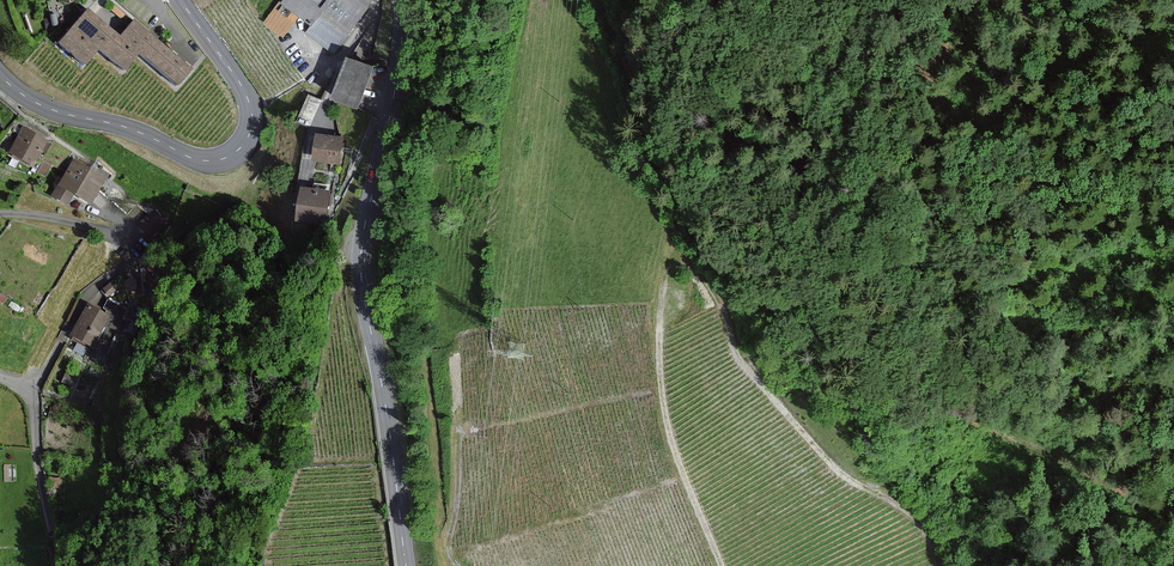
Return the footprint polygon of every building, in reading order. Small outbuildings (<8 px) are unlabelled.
[(372,0),(288,0),(286,3),(283,0),(266,22),(285,36),(301,13),(315,23),(309,32),(336,52),(373,3),(372,0)] [(100,46),(126,67),(139,51),(179,84),(192,68),(188,64),(172,51),(134,20),(121,36),(101,19),(89,9),(76,25),(62,41),(87,62),(100,46)] [(354,55),(338,96),(361,105),(377,64),(354,55)] [(311,118),(320,96),(307,91),(299,113),(311,118)] [(50,141),(24,127),(10,152),(36,166),(50,141)] [(322,134),(319,162),(342,164),(345,136),(322,134)] [(108,179),(75,160),(54,196),(70,205),(76,195),(93,205),(108,179)] [(307,189),(302,221),(330,225),(335,193),(307,189)] [(88,304),(72,337),(93,347),(109,314),(88,304)]
